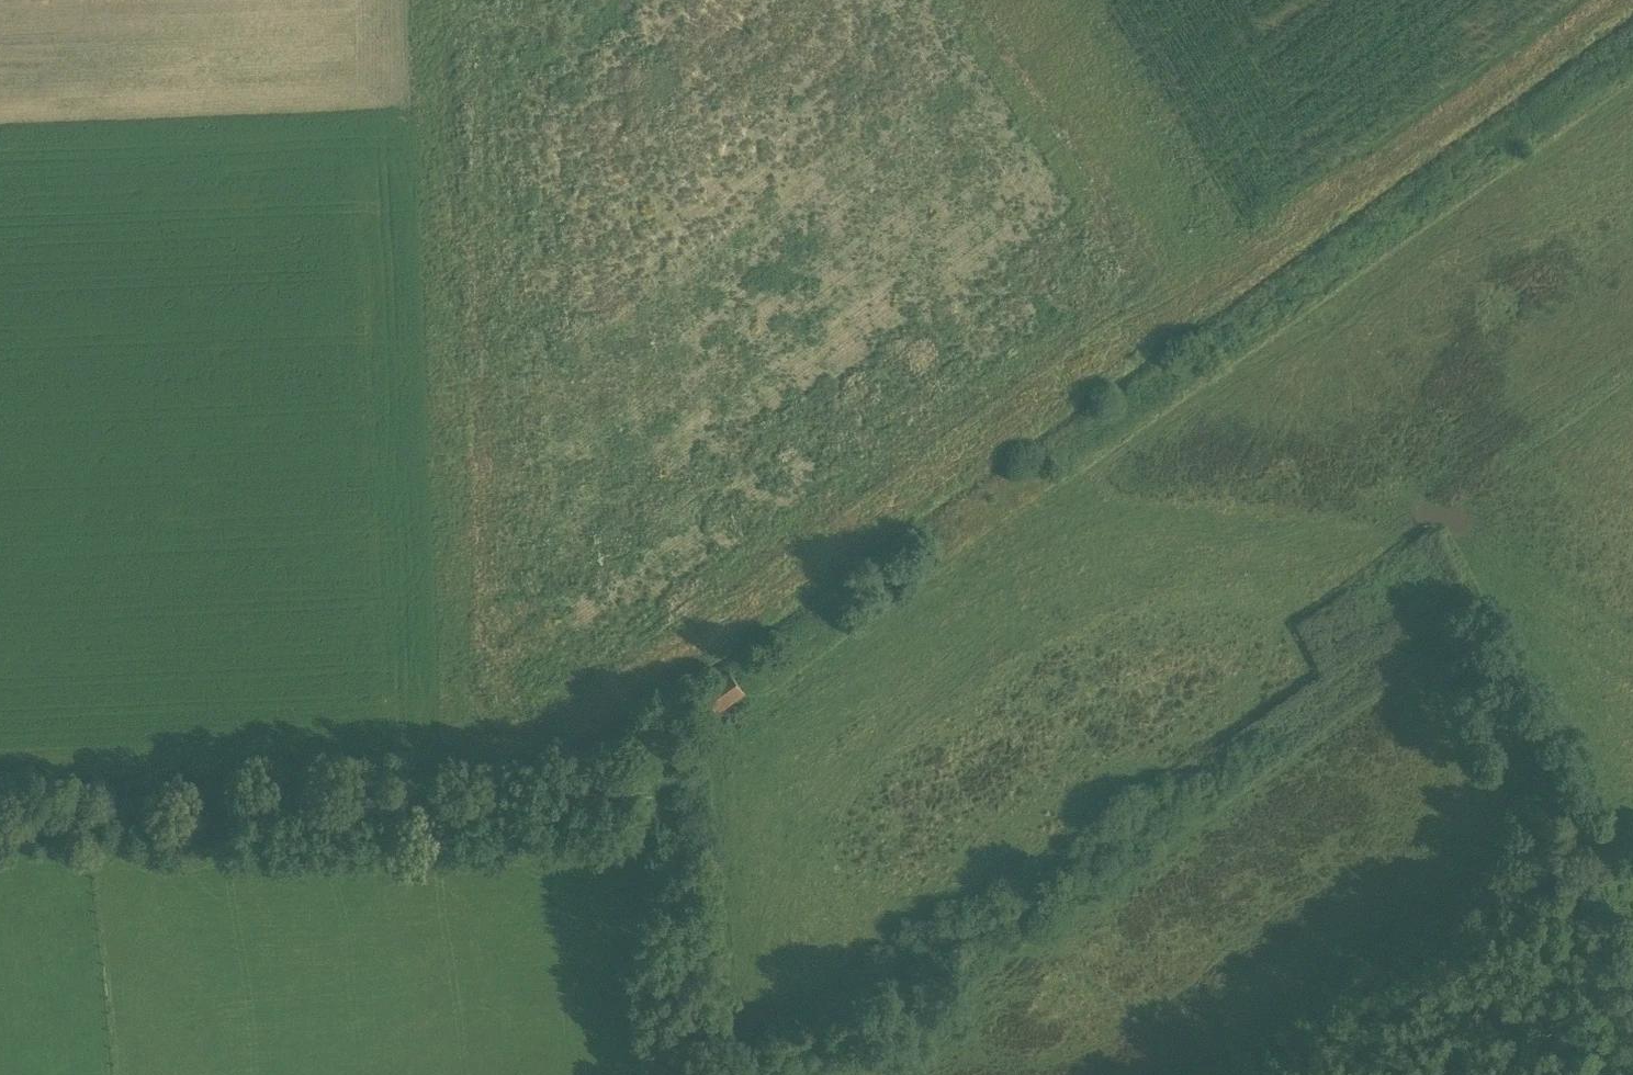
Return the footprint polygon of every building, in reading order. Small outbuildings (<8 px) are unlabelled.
[(701,689),(717,712),(746,692),(730,669),(701,689)]
